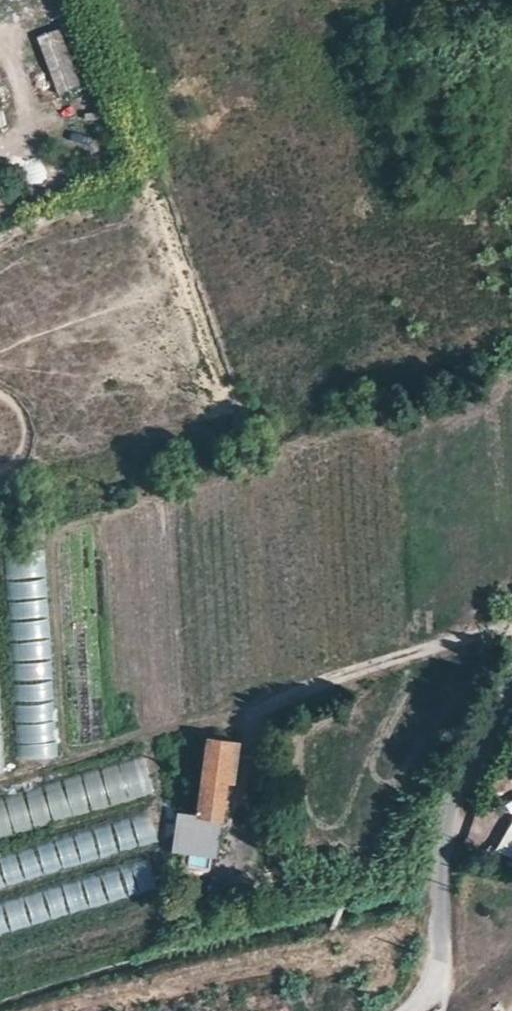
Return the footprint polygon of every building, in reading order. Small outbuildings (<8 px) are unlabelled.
[(0,539),(0,778),(90,759),(75,522),(0,539)] [(207,736),(202,778),(228,781),(233,782),(239,741),(207,736)] [(504,743),(500,760),(511,763),(511,744),(504,743)] [(0,802),(0,924),(158,888),(154,760),(0,802)] [(202,778),(202,779),(197,815),(223,819),(228,781),(202,778)]
